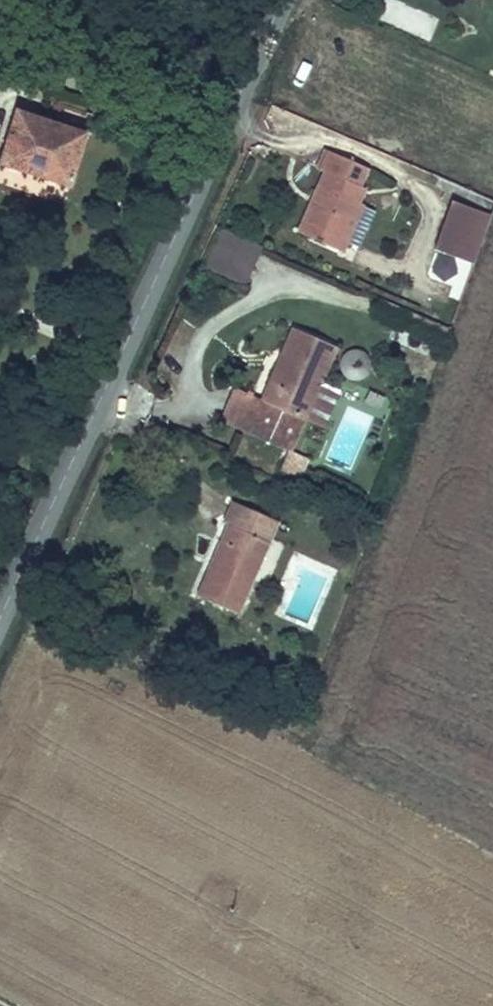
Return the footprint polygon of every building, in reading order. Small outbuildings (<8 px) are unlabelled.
[(378,21),(432,39),(440,15),(394,0),(385,0),(378,21)] [(86,132),(15,109),(0,155),(0,165),(69,187),(86,132)] [(356,203),(363,188),(358,186),(366,167),(328,151),(320,170),(325,172),(303,222),(341,239),(356,203)] [(466,241),(478,210),(452,200),(434,250),(460,259),(466,241)] [(341,239),(303,222),(299,231),(342,250),(362,206),(356,203),(341,239)] [(204,262),(248,280),(263,244),(218,226),(204,262)] [(468,262),(474,244),(466,241),(460,259),(468,262)] [(304,418),(320,382),(336,346),(295,328),(284,352),(295,357),(290,370),(278,365),(263,400),(249,432),(289,450),(290,450),(304,418)] [(290,370),(295,357),(284,352),(278,365),(290,370)] [(322,427),(339,390),(320,382),(304,418),(322,427)] [(249,432),(263,400),(235,387),(221,420),(249,432)] [(300,478),(309,459),(290,450),(289,450),(281,470),(300,478)] [(238,613),(278,521),(255,511),(232,501),(223,522),(228,524),(213,559),(223,564),(218,576),(207,572),(197,596),(238,613)] [(218,576),(223,564),(213,559),(207,572),(218,576)]
